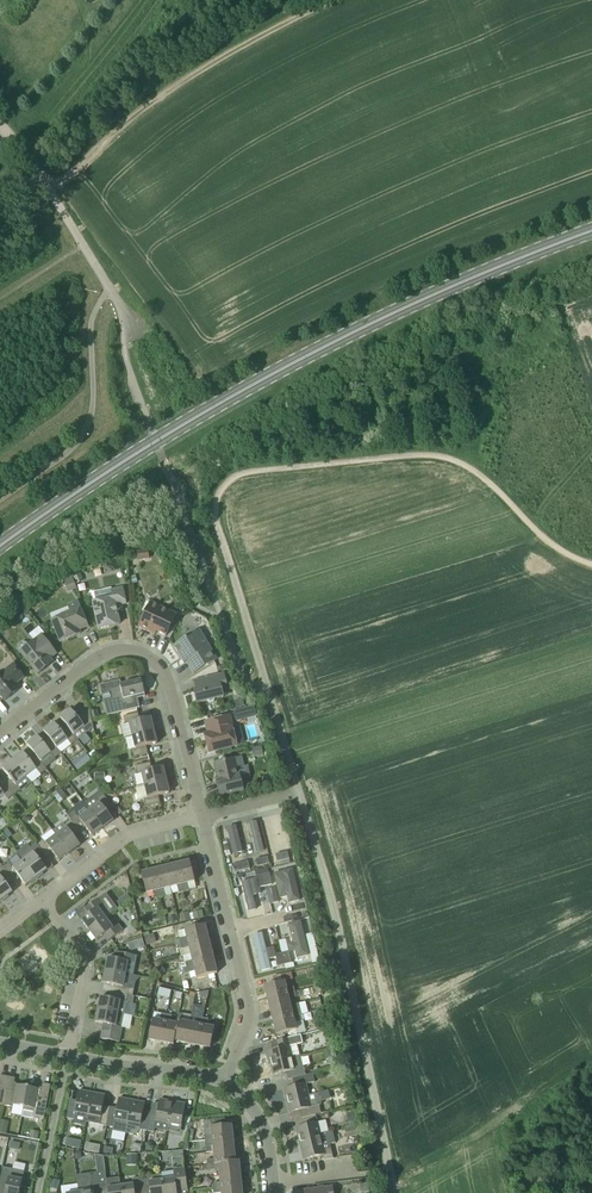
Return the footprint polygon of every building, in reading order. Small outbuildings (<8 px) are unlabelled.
[(148,550),(137,552),(138,560),(149,559),(148,550)] [(74,581),(75,582),(81,580),(80,577),(78,571),(71,574),(74,581)] [(77,588),(73,578),(65,581),(69,591),(77,588)] [(116,606),(126,604),(123,588),(112,591),(111,588),(91,592),(93,603),(93,602),(99,629),(120,624),(116,606)] [(177,615),(151,602),(148,601),(143,611),(146,612),(139,627),(150,632),(152,629),(166,636),(177,615)] [(79,631),(88,627),(78,603),(69,607),(71,613),(52,621),(61,642),(81,634),(79,631)] [(42,635),(29,646),(27,644),(25,642),(22,642),(19,645),(19,647),(19,650),(21,652),(38,675),(53,663),(50,659),(57,654),(42,635)] [(204,650),(194,635),(174,647),(184,663),(187,662),(194,674),(217,660),(209,647),(204,650)] [(6,701),(18,691),(14,685),(24,677),(14,665),(4,673),(4,672),(0,675),(0,693),(6,701)] [(207,687),(194,690),(198,704),(208,702),(210,704),(214,703),(215,700),(224,698),(221,687),(227,686),(224,674),(205,679),(207,687)] [(145,693),(141,679),(121,685),(120,681),(114,683),(113,679),(106,681),(100,683),(103,694),(112,691),(116,706),(135,701),(134,695),(145,693)] [(242,698),(234,700),(236,708),(244,706),(242,698)] [(69,729),(78,740),(89,732),(94,728),(93,723),(91,715),(85,716),(79,720),(71,710),(69,712),(68,711),(62,715),(63,717),(61,719),(69,729)] [(97,710),(91,711),(92,719),(99,717),(97,710)] [(133,737),(154,732),(155,732),(154,730),(151,718),(140,721),(138,713),(124,717),(126,724),(130,723),(133,737)] [(231,747),(237,746),(237,745),(238,743),(240,741),(240,739),(240,737),(239,735),(237,733),(236,733),(233,732),(233,729),(230,717),(206,723),(209,734),(205,735),(210,753),(231,747)] [(52,742),(58,748),(68,740),(72,745),(78,740),(69,729),(63,734),(55,724),(52,726),(51,724),(45,729),(47,730),(44,732),(52,742)] [(134,757),(148,754),(147,746),(157,744),(154,732),(133,737),(136,749),(132,750),(134,757)] [(62,754),(58,748),(52,742),(46,747),(38,737),(35,739),(34,738),(29,742),(30,743),(27,745),(38,758),(41,762),(51,754),(55,759),(62,754)] [(76,742),(72,745),(78,753),(82,749),(76,742)] [(261,746),(252,748),(254,756),(263,755),(261,746)] [(47,770),(41,762),(38,758),(31,763),(23,753),(19,756),(18,755),(12,760),(26,778),(37,770),(41,775),(47,770)] [(235,759),(230,760),(216,764),(220,781),(217,781),(221,797),(244,791),(240,776),(239,776),(237,769),(245,767),(243,757),(235,759)] [(16,786),(26,778),(12,760),(6,765),(7,766),(3,769),(11,779),(5,784),(14,795),(20,791),(16,786)] [(152,770),(151,763),(136,767),(138,774),(142,773),(145,786),(167,781),(167,780),(166,780),(163,768),(152,770)] [(95,781),(105,781),(105,773),(95,773),(95,781)] [(167,781),(145,786),(148,799),(144,800),(146,807),(161,804),(159,796),(170,794),(167,782),(167,781)] [(4,795),(8,800),(14,795),(5,784),(0,788),(0,799),(4,795)] [(60,788),(52,794),(57,801),(65,794),(60,788)] [(114,821),(107,812),(113,807),(100,790),(84,803),(103,829),(104,828),(114,821)] [(84,803),(82,800),(65,812),(71,820),(80,832),(86,828),(93,837),(102,829),(103,829),(84,803)] [(259,813),(266,840),(272,867),(295,862),(296,862),(283,807),(259,813)] [(272,867),(266,840),(259,813),(238,818),(251,873),(262,870),(272,867)] [(26,815),(22,820),(27,824),(30,818),(26,815)] [(217,825),(230,878),(251,873),(238,818),(220,823),(217,825)] [(81,846),(74,837),(80,832),(71,820),(65,825),(67,828),(57,836),(70,854),(71,853),(81,846)] [(38,845),(46,856),(47,857),(53,852),(59,861),(69,854),(70,854),(57,836),(47,844),(44,840),(38,845)] [(24,861),(38,880),(44,875),(43,874),(48,870),(47,869),(47,870),(40,860),(46,856),(38,845),(37,844),(30,848),(34,853),(24,861)] [(11,878),(13,880),(18,876),(25,886),(25,887),(30,883),(31,884),(38,880),(24,861),(13,869),(10,864),(4,868),(11,878)] [(190,861),(178,864),(184,892),(190,891),(188,884),(195,882),(190,861)] [(265,885),(272,914),(306,906),(295,862),(272,867),(262,870),(262,873),(263,875),(265,885)] [(178,864),(166,867),(171,888),(178,886),(179,893),(184,892),(178,864)] [(11,878),(4,868),(2,866),(0,867),(0,898),(3,902),(10,897),(9,896),(13,892),(12,892),(5,882),(11,878)] [(171,888),(166,867),(154,870),(161,898),(166,897),(164,889),(171,888)] [(156,899),(161,898),(154,870),(142,873),(147,894),(154,892),(156,899)] [(263,875),(262,873),(262,870),(251,873),(230,878),(240,918),(242,919),(245,920),(247,920),(249,920),(272,914),(265,885),(263,875)] [(107,893),(99,899),(88,907),(92,913),(82,920),(90,931),(106,919),(111,915),(119,909),(107,893)] [(122,898),(126,903),(131,899),(127,894),(122,898)] [(202,910),(192,912),(194,920),(204,917),(202,910)] [(190,920),(188,912),(180,914),(182,922),(190,920)] [(106,919),(90,931),(97,941),(107,934),(111,940),(123,931),(119,925),(113,929),(106,919)] [(301,923),(289,925),(294,944),(289,945),(291,954),(296,953),(297,960),(310,957),(301,923)] [(206,925),(185,930),(178,932),(180,939),(181,944),(209,938),(206,925)] [(145,936),(144,936),(146,945),(156,942),(154,934),(149,935),(145,936)] [(272,970),(262,934),(253,936),(262,972),(272,970)] [(212,949),(209,938),(181,944),(182,950),(189,948),(191,954),(212,949)] [(193,961),(185,963),(187,968),(214,961),(212,949),(191,954),(193,961)] [(282,954),(285,965),(292,964),(289,952),(282,954)] [(108,958),(106,971),(132,976),(134,964),(136,956),(122,954),(120,961),(108,958)] [(276,955),(276,958),(279,967),(285,965),(282,954),(276,955)] [(187,968),(188,973),(195,971),(197,979),(217,974),(214,961),(187,968)] [(115,986),(114,993),(133,997),(136,983),(131,982),(132,976),(106,971),(103,984),(115,986)] [(285,982),(265,987),(268,999),(296,992),(294,987),(287,989),(285,982)] [(171,991),(159,988),(157,995),(170,998),(171,991)] [(296,992),(268,999),(271,1011),(291,1006),(290,999),(297,998),(302,996),(301,991),(296,993),(296,992)] [(135,997),(133,997),(114,993),(113,1000),(101,998),(98,1010),(124,1015),(127,1003),(134,1004),(135,997)] [(291,1006),(271,1011),(274,1023),(301,1016),(300,1011),(293,1013),(291,1006)] [(96,1023),(108,1025),(107,1032),(103,1031),(101,1039),(119,1043),(122,1028),(124,1015),(98,1010),(96,1023)] [(321,1011),(314,1013),(315,1018),(318,1019),(323,1018),(321,1011)] [(149,1040),(162,1043),(167,1015),(162,1014),(160,1021),(153,1020),(149,1040)] [(174,1041),(175,1042),(186,1044),(190,1023),(183,1022),(185,1015),(179,1014),(178,1017),(174,1041)] [(174,1045),(175,1042),(174,1041),(178,1017),(167,1015),(162,1043),(174,1045)] [(192,1016),(190,1023),(186,1044),(198,1046),(204,1019),(192,1016)] [(301,1016),(274,1023),(277,1035),(296,1030),(297,1030),(295,1023),(303,1021),(301,1016)] [(204,1019),(198,1046),(211,1049),(215,1028),(207,1027),(209,1020),(204,1019)] [(277,1035),(278,1041),(298,1036),(296,1030),(277,1035)] [(271,1064),(292,1058),(300,1056),(297,1044),(302,1043),(300,1036),(298,1036),(278,1041),(277,1041),(279,1049),(268,1052),(271,1064)] [(334,1058),(333,1054),(332,1050),(331,1050),(324,1051),(326,1060),(334,1058)] [(306,1075),(300,1056),(292,1058),(271,1064),(273,1076),(287,1072),(288,1079),(306,1075)] [(346,1072),(344,1068),(341,1067),(338,1068),(335,1071),(336,1074),(340,1075),(344,1074),(346,1072)] [(284,1089),(287,1101),(309,1096),(307,1085),(315,1083),(313,1074),(292,1079),(294,1087),(284,1089)] [(24,1107),(28,1087),(14,1084),(16,1079),(8,1077),(2,1105),(13,1107),(14,1105),(24,1107)] [(42,1090),(28,1087),(24,1107),(22,1117),(31,1119),(33,1117),(44,1120),(51,1085),(43,1084),(42,1090)] [(76,1113),(88,1115),(92,1093),(79,1091),(77,1101),(70,1100),(67,1119),(74,1120),(76,1113)] [(87,1123),(107,1127),(110,1107),(103,1106),(105,1096),(92,1093),(88,1115),(87,1123)] [(320,1093),(309,1096),(287,1101),(290,1113),(300,1111),(302,1118),(322,1114),(319,1106),(322,1101),(320,1093)] [(127,1130),(128,1123),(132,1101),(119,1098),(117,1109),(110,1107),(107,1127),(114,1128),(127,1130)] [(154,1133),(156,1122),(169,1124),(173,1102),(160,1100),(158,1112),(151,1111),(147,1131),(154,1133)] [(127,1130),(137,1132),(140,1130),(141,1130),(147,1131),(151,1111),(144,1109),(145,1103),(132,1101),(128,1123),(127,1130)] [(173,1102),(169,1124),(182,1127),(186,1105),(173,1102)] [(346,1115),(349,1127),(357,1125),(355,1112),(346,1115)] [(203,1121),(205,1141),(233,1138),(232,1125),(226,1126),(225,1119),(203,1121)] [(6,1134),(8,1124),(0,1123),(0,1133),(6,1134)] [(296,1128),(299,1140),(321,1135),(318,1123),(296,1128)] [(356,1126),(345,1128),(347,1138),(358,1136),(356,1126)] [(29,1138),(37,1140),(39,1132),(31,1130),(29,1138)] [(183,1143),(182,1132),(167,1132),(167,1144),(183,1143)] [(299,1140),(302,1152),(304,1160),(321,1156),(322,1160),(333,1158),(331,1148),(325,1149),(325,1147),(324,1147),(321,1135),(299,1140)] [(235,1150),(233,1138),(205,1141),(205,1147),(213,1146),(213,1152),(214,1153),(235,1150)] [(11,1140),(9,1148),(19,1150),(20,1142),(11,1140)] [(146,1142),(145,1150),(153,1151),(154,1146),(151,1143),(146,1142)] [(214,1159),(207,1160),(207,1165),(211,1165),(236,1162),(235,1150),(214,1153),(213,1152),(214,1159)] [(127,1166),(137,1166),(137,1154),(127,1155),(127,1166)] [(103,1156),(95,1155),(97,1166),(104,1165),(103,1156)] [(236,1162),(211,1165),(212,1170),(219,1170),(220,1176),(241,1174),(239,1161),(236,1162)] [(188,1191),(188,1190),(185,1168),(173,1170),(175,1179),(162,1181),(164,1192),(177,1192),(188,1191)] [(79,1192),(100,1192),(98,1174),(97,1173),(77,1176),(79,1192)] [(105,1173),(98,1174),(100,1192),(122,1192),(121,1187),(119,1176),(106,1178),(105,1173)] [(242,1186),(241,1174),(220,1176),(221,1183),(213,1184),(214,1189),(242,1186)] [(162,1181),(161,1175),(141,1178),(143,1192),(164,1192),(162,1181)] [(22,1180),(1,1176),(0,1182),(0,1192),(20,1192),(22,1180)] [(141,1178),(133,1179),(134,1185),(121,1187),(122,1192),(143,1192),(141,1178)] [(57,1190),(58,1190),(60,1181),(53,1179),(51,1188),(51,1189),(57,1190)] [(360,1192),(369,1192),(368,1183),(360,1184),(360,1192)]
